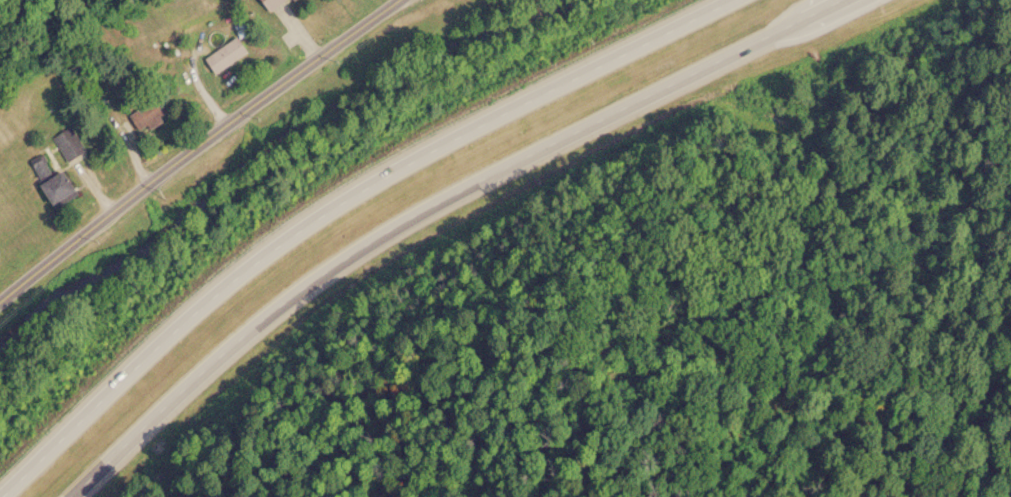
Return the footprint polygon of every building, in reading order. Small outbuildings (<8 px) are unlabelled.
[(265,11),(280,0),(257,0),(265,11)] [(200,57),(211,73),(243,51),(233,36),(200,57)] [(152,98),(124,115),(135,133),(163,116),(152,98)] [(50,136),(64,160),(82,148),(68,125),(50,136)] [(26,162),(36,181),(33,183),(46,207),(71,193),(57,167),(48,171),(39,155),(26,162)]
